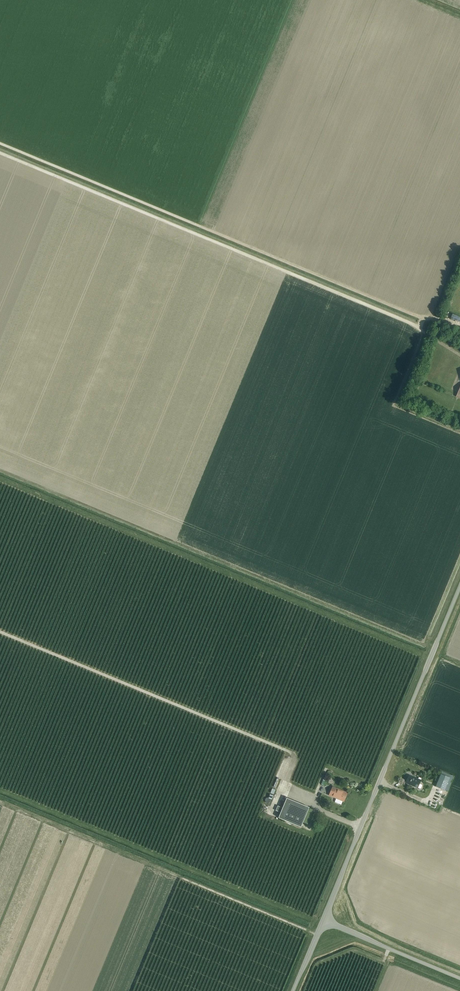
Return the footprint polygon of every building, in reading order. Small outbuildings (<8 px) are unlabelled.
[(444,790),(449,778),(441,774),(435,787),(444,790)] [(418,788),(421,780),(409,775),(405,783),(418,788)] [(332,787),(329,795),(344,801),(347,793),(332,787)] [(301,827),(309,807),(286,798),(278,818),(301,827)]
